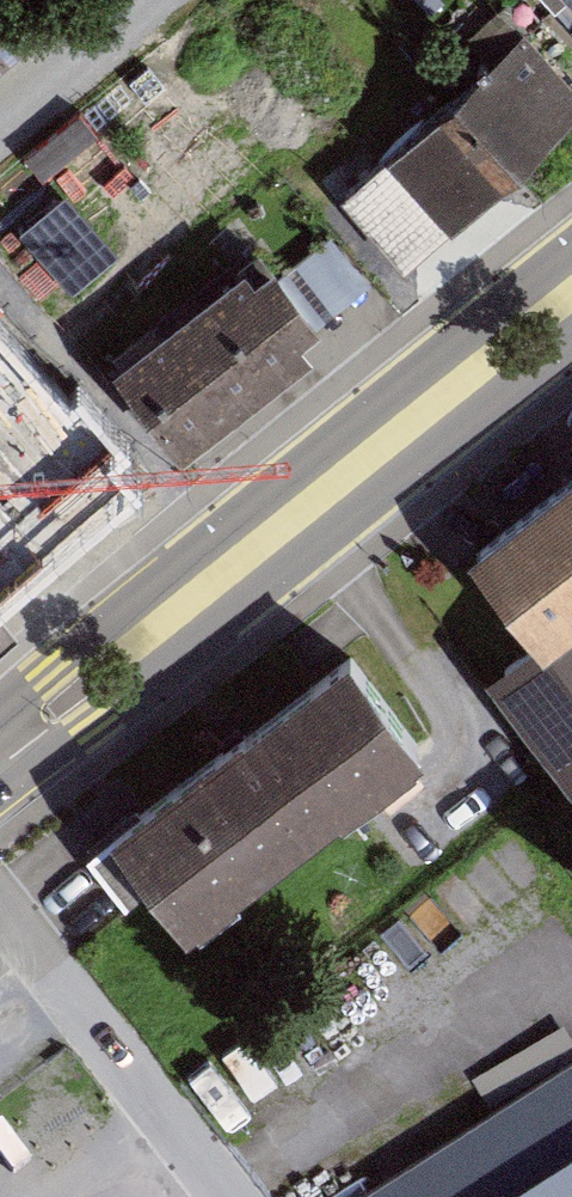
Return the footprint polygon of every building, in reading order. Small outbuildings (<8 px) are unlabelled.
[(352,195),(407,264),(571,130),(571,106),(528,52),(352,195)] [(248,275),(125,370),(183,446),(306,351),(248,275)] [(0,528),(0,613),(5,617),(179,463),(118,397),(0,528)] [(483,547),(549,630),(559,643),(571,634),(571,481),(483,547)] [(491,676),(571,775),(571,634),(559,643),(549,630),(491,676)] [(366,648),(133,826),(203,922),(442,751),(366,648)] [(571,1048),(571,1029),(564,1016),(481,1071),(498,1097),(571,1048)] [(350,1196),(571,1196),(571,1056),(350,1196)]
